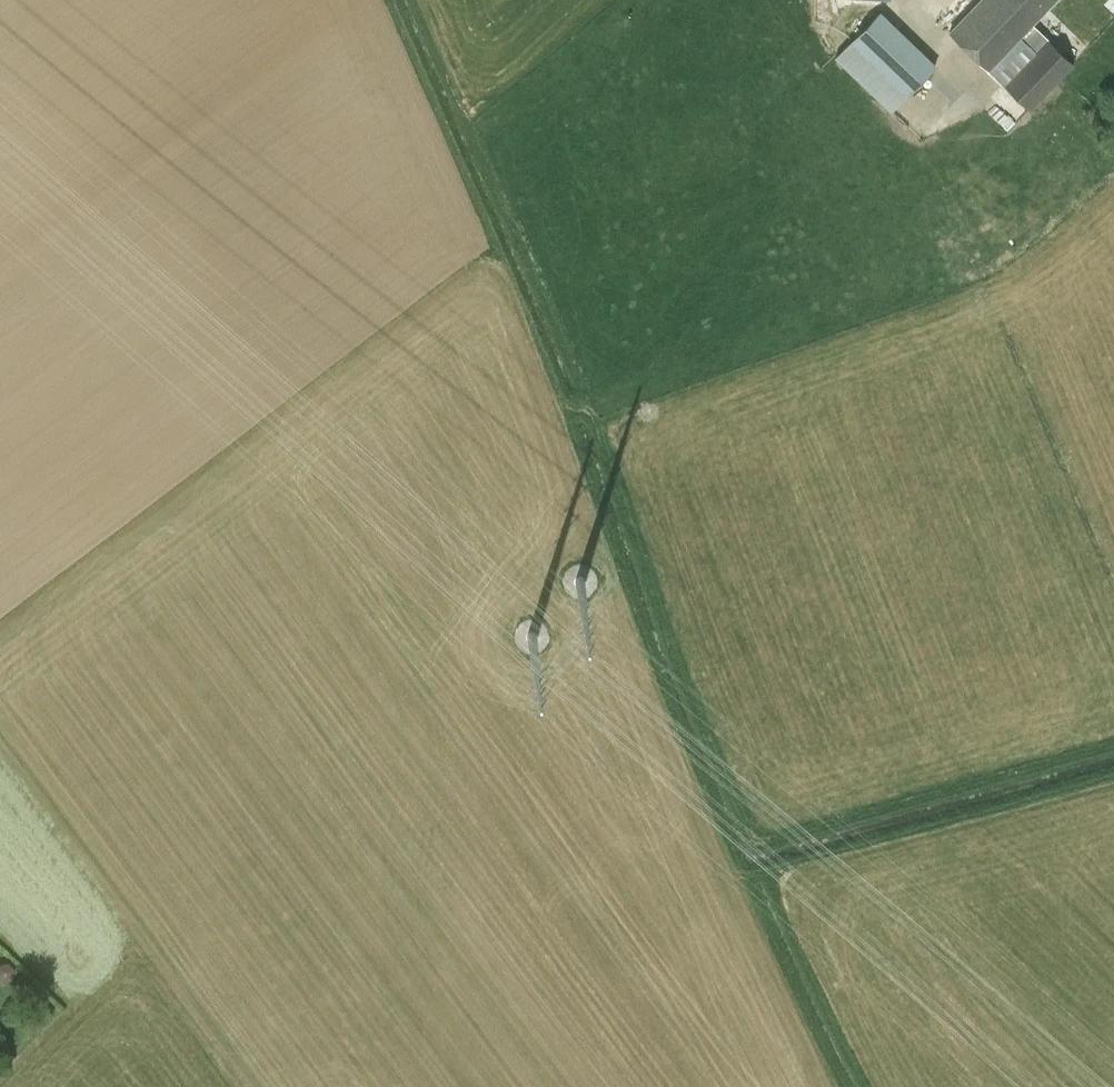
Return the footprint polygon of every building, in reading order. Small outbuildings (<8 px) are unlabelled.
[(1033,23),(1055,0),(979,0),(949,32),(988,70),(1021,36),(1036,50),(1003,84),(1030,110),(1075,64),(1033,23)] [(936,65),(880,10),(834,57),(890,112),(936,65)]
